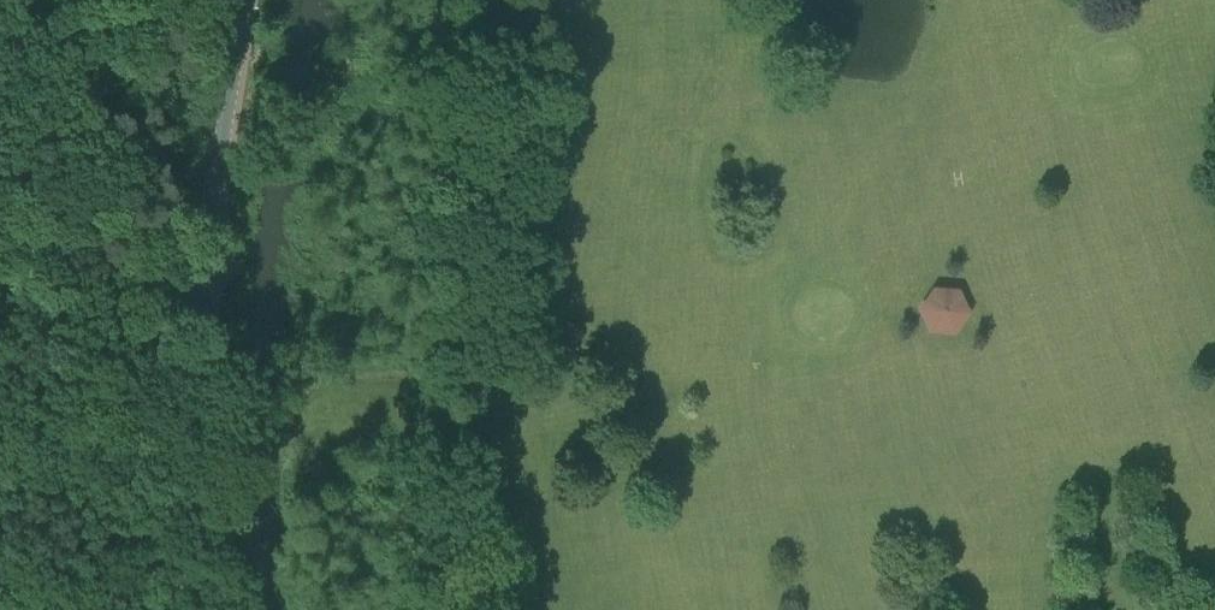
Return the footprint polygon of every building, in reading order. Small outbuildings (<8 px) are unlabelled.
[(925,285),(924,333),(965,333),(966,286),(925,285)]
